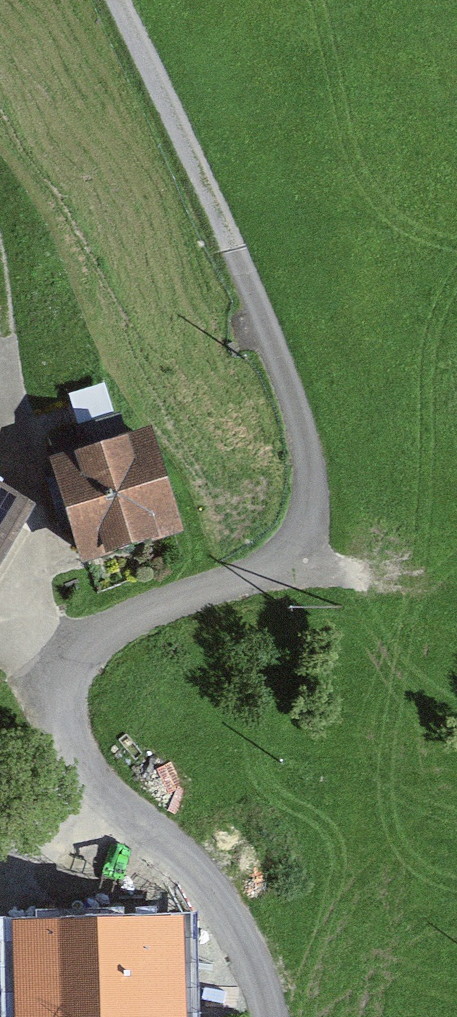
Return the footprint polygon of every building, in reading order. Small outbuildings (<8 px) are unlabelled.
[(146,429),(55,453),(82,557),(173,534),(146,429)] [(22,517),(0,502),(0,551),(22,517)] [(14,934),(16,1016),(189,1016),(187,930),(14,934)]
